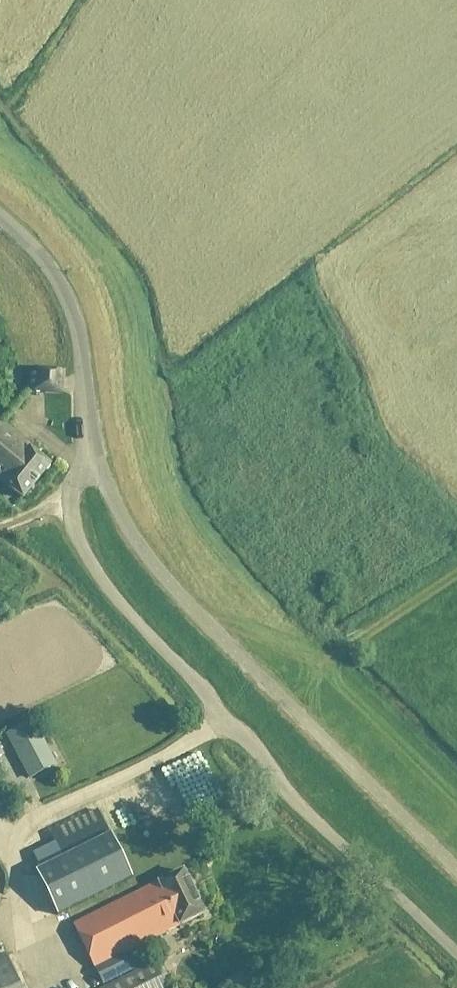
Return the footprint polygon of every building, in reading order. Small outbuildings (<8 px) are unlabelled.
[(29,371),(28,393),(62,395),(64,374),(29,371)] [(22,500),(50,466),(29,449),(28,450),(0,427),(0,482),(1,483),(22,500)] [(30,779),(54,766),(32,724),(7,737),(30,779)] [(192,772),(176,783),(187,800),(203,789),(192,772)] [(109,837),(35,874),(57,917),(131,880),(109,837)] [(73,927),(93,969),(123,955),(203,915),(183,873),(73,927)] [(7,955),(0,958),(0,987),(21,987),(7,955)] [(123,955),(93,969),(102,987),(131,972),(123,955)] [(153,965),(107,987),(165,987),(153,965)]
